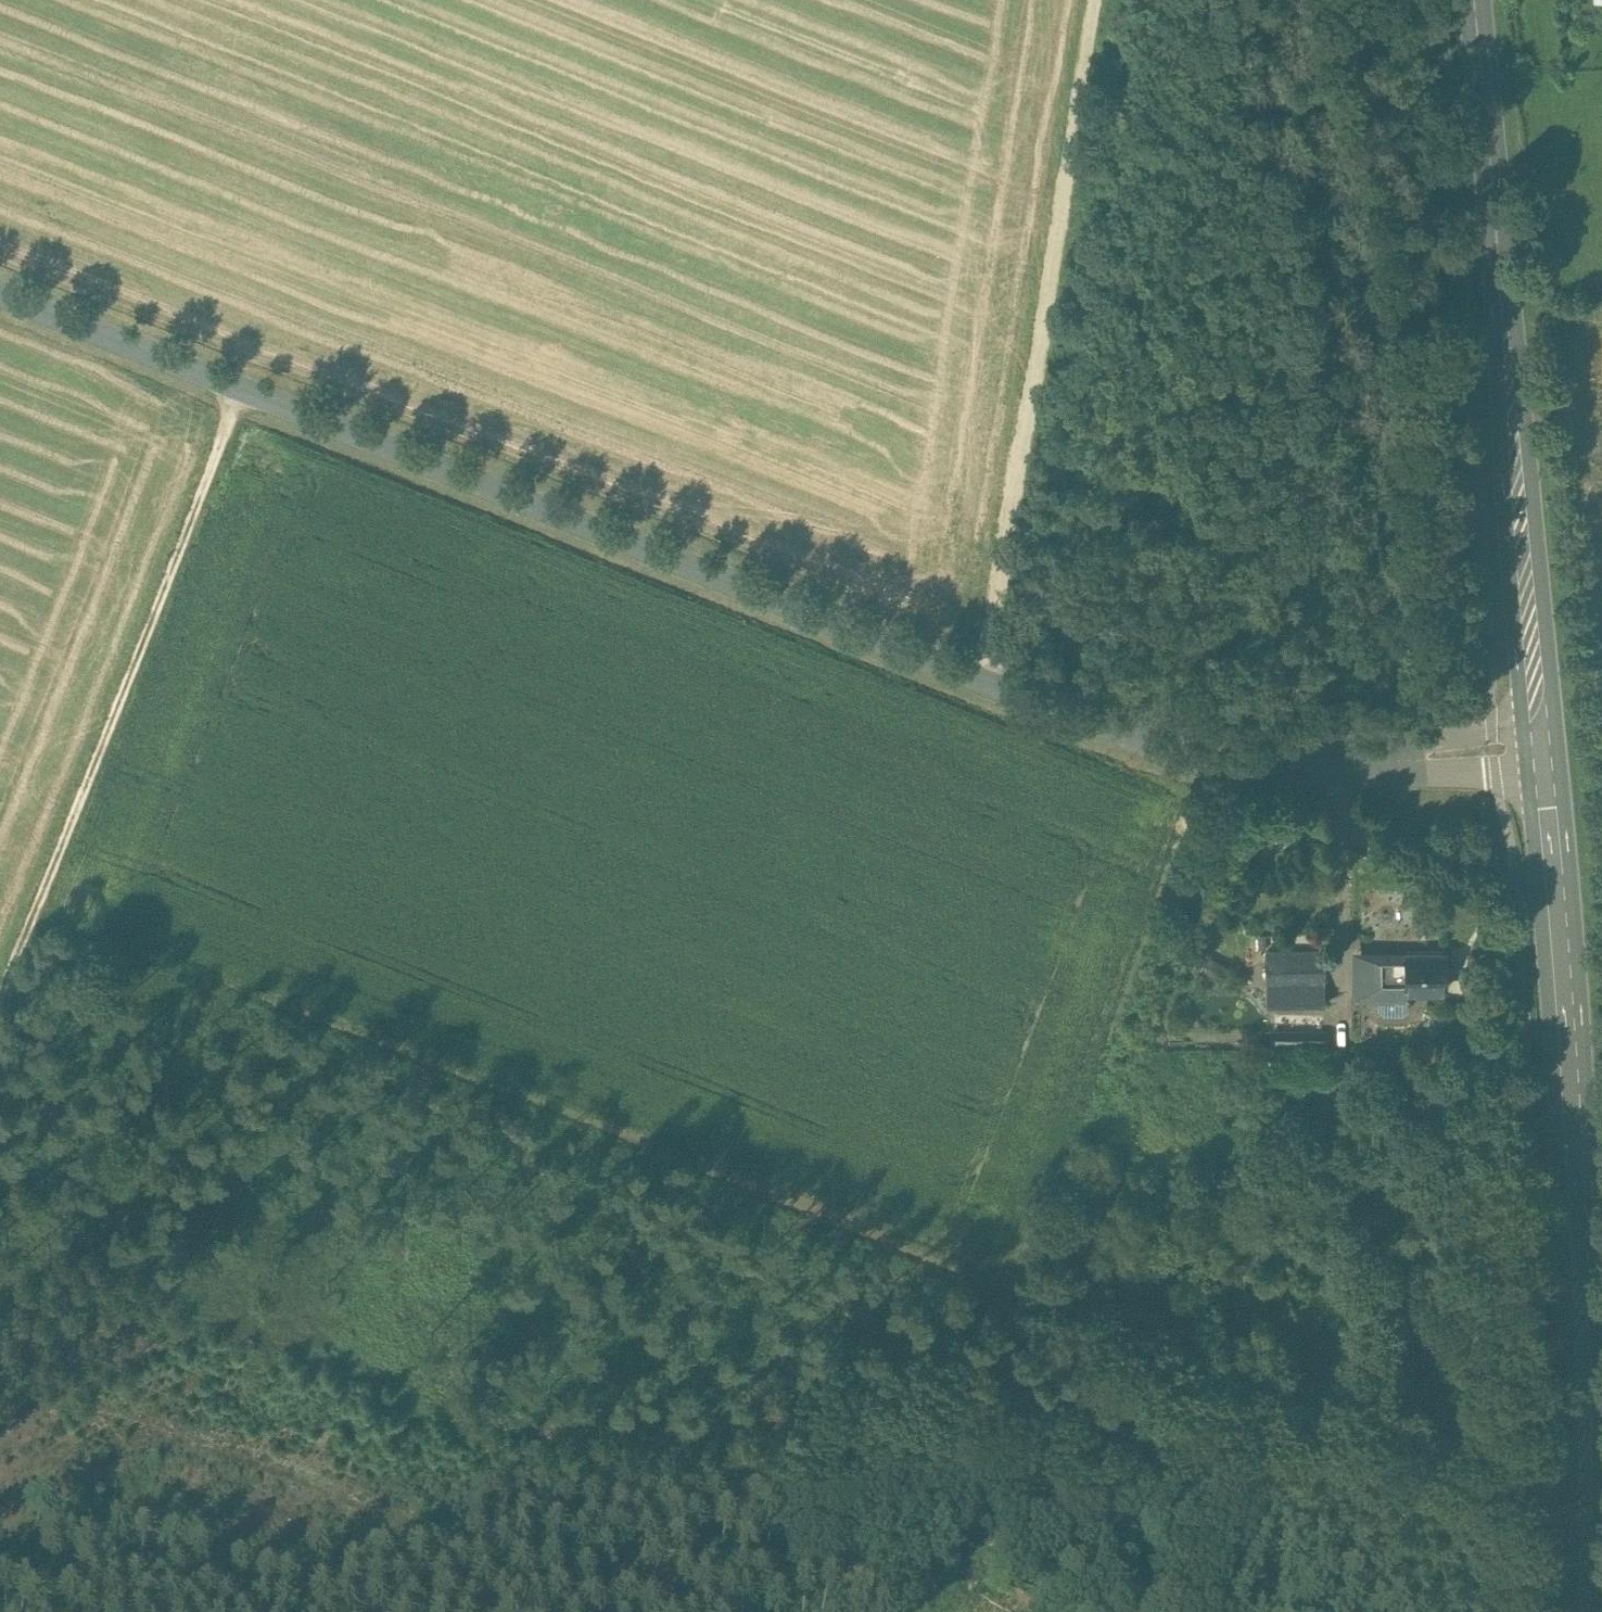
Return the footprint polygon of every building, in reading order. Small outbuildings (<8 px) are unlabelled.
[(1405,958),(1405,949),(1352,948),(1352,991),(1404,992),(1404,987),(1405,981),(1381,980),(1381,958),(1405,958)] [(1444,949),(1405,949),(1405,958),(1381,958),(1381,980),(1405,981),(1404,987),(1444,987),(1444,949)] [(1323,951),(1268,951),(1268,980),(1301,980),(1323,980),(1323,951)] [(1301,992),(1323,992),(1323,980),(1301,980),(1301,992)] [(1301,992),(1267,992),(1267,1011),(1324,1010),(1323,992),(1301,992)] [(1370,1034),(1370,1004),(1348,1004),(1348,1034),(1370,1034)]
